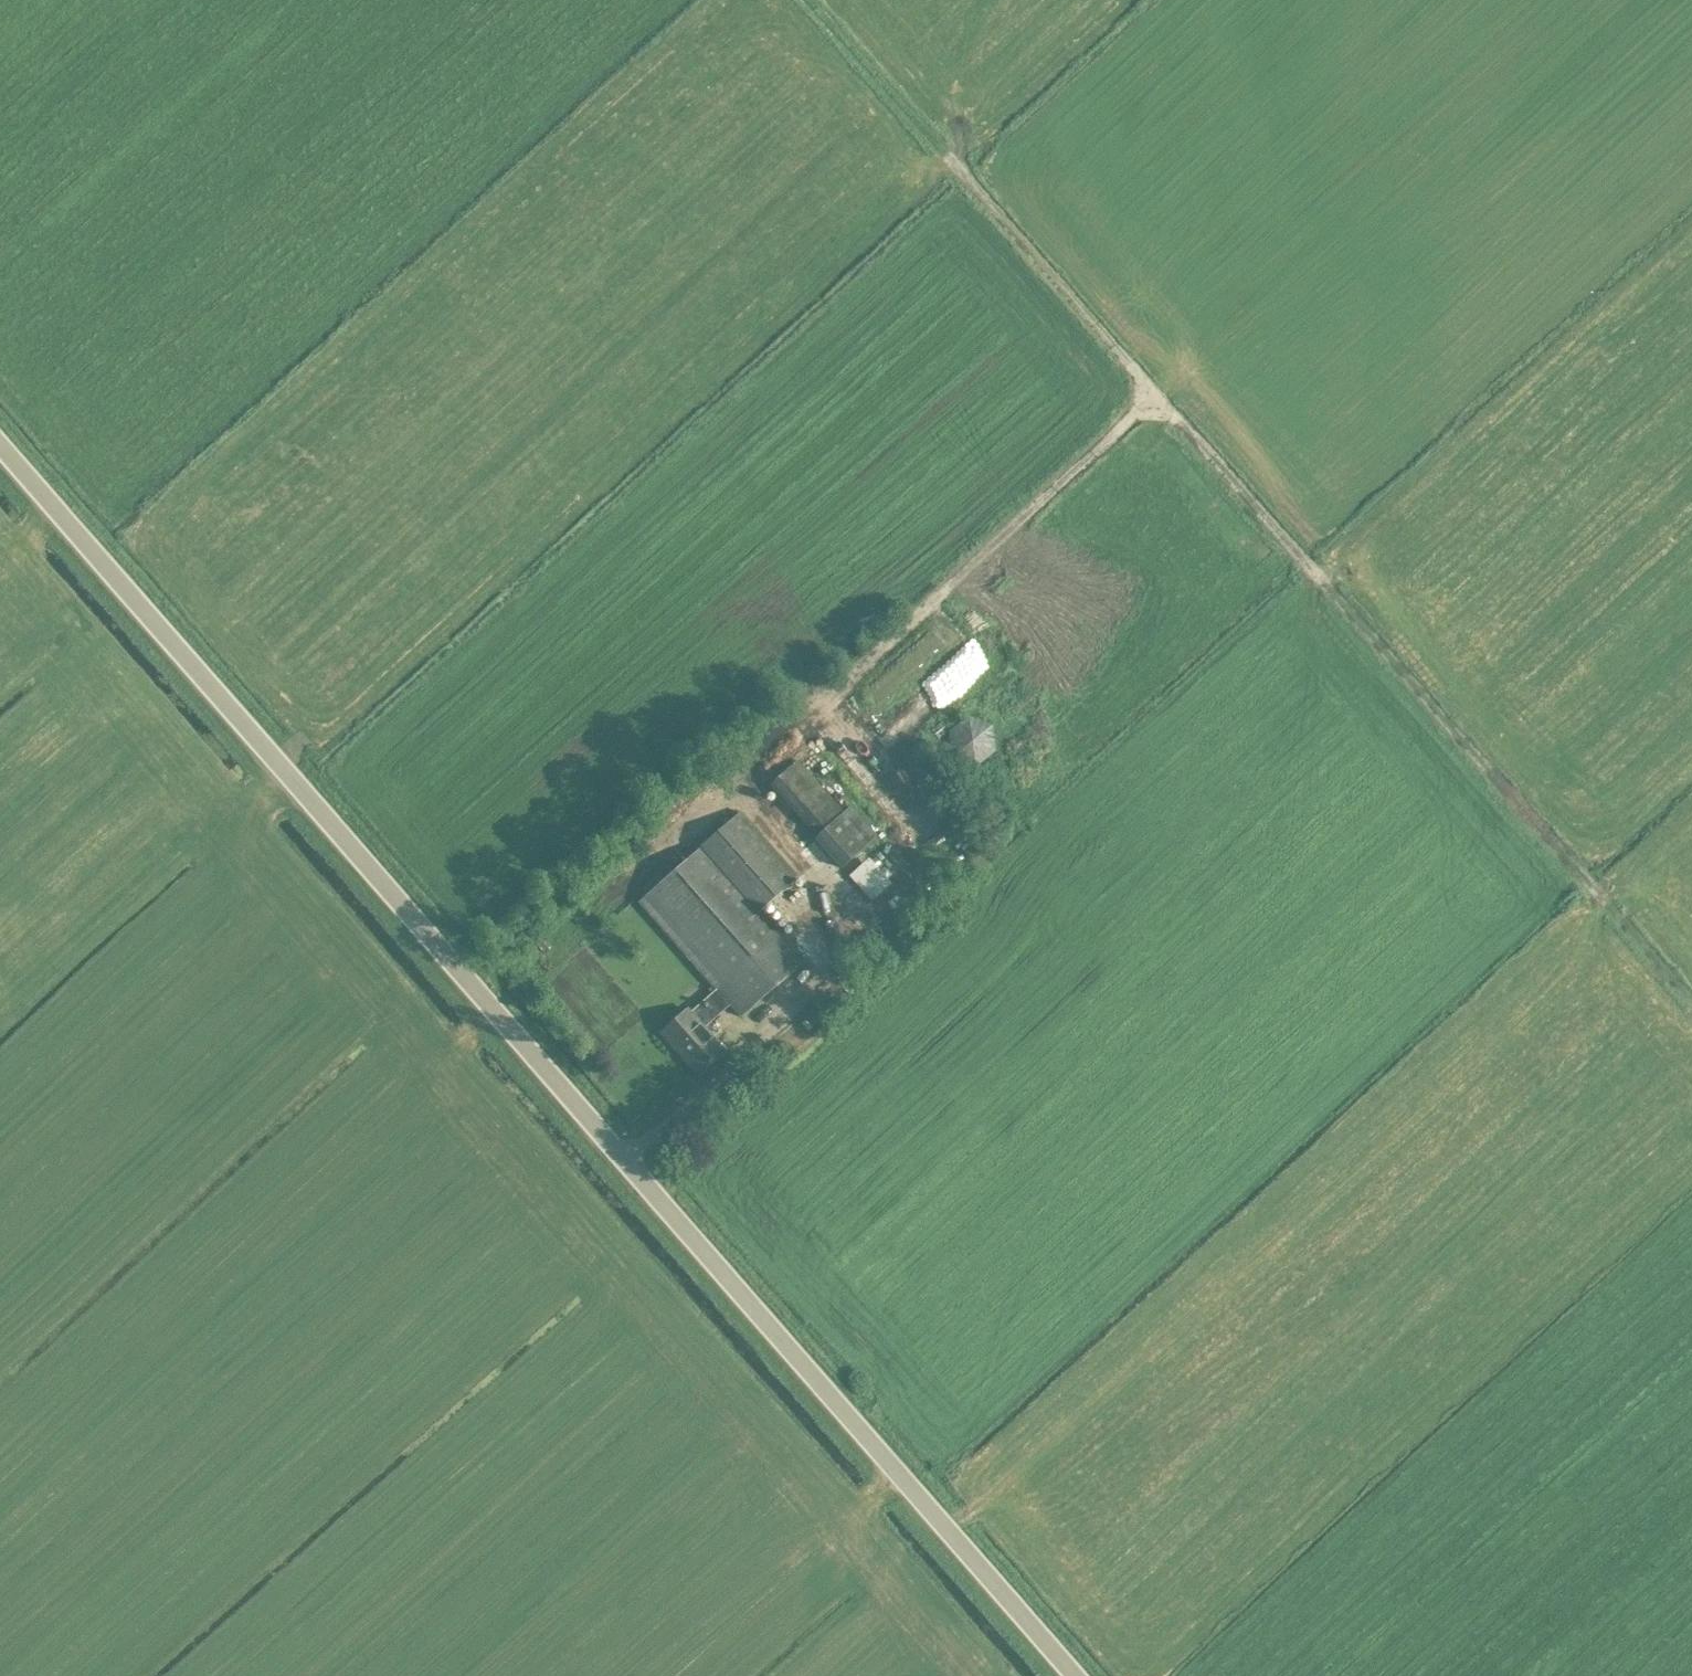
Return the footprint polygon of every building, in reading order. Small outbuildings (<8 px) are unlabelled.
[(965,728),(962,747),(985,751),(988,732),(965,728)] [(844,813),(796,761),(770,785),(818,836),(816,838),(843,868),(878,836),(851,806),(844,813)] [(691,1011),(689,1009),(662,1032),(700,1074),(726,1051),(705,1027),(731,1004),(742,1016),(805,960),(760,910),(798,876),(742,812),(704,845),(703,845),(640,901),(717,988),(691,1011)] [(868,898),(890,880),(867,852),(845,870),(868,898)]
